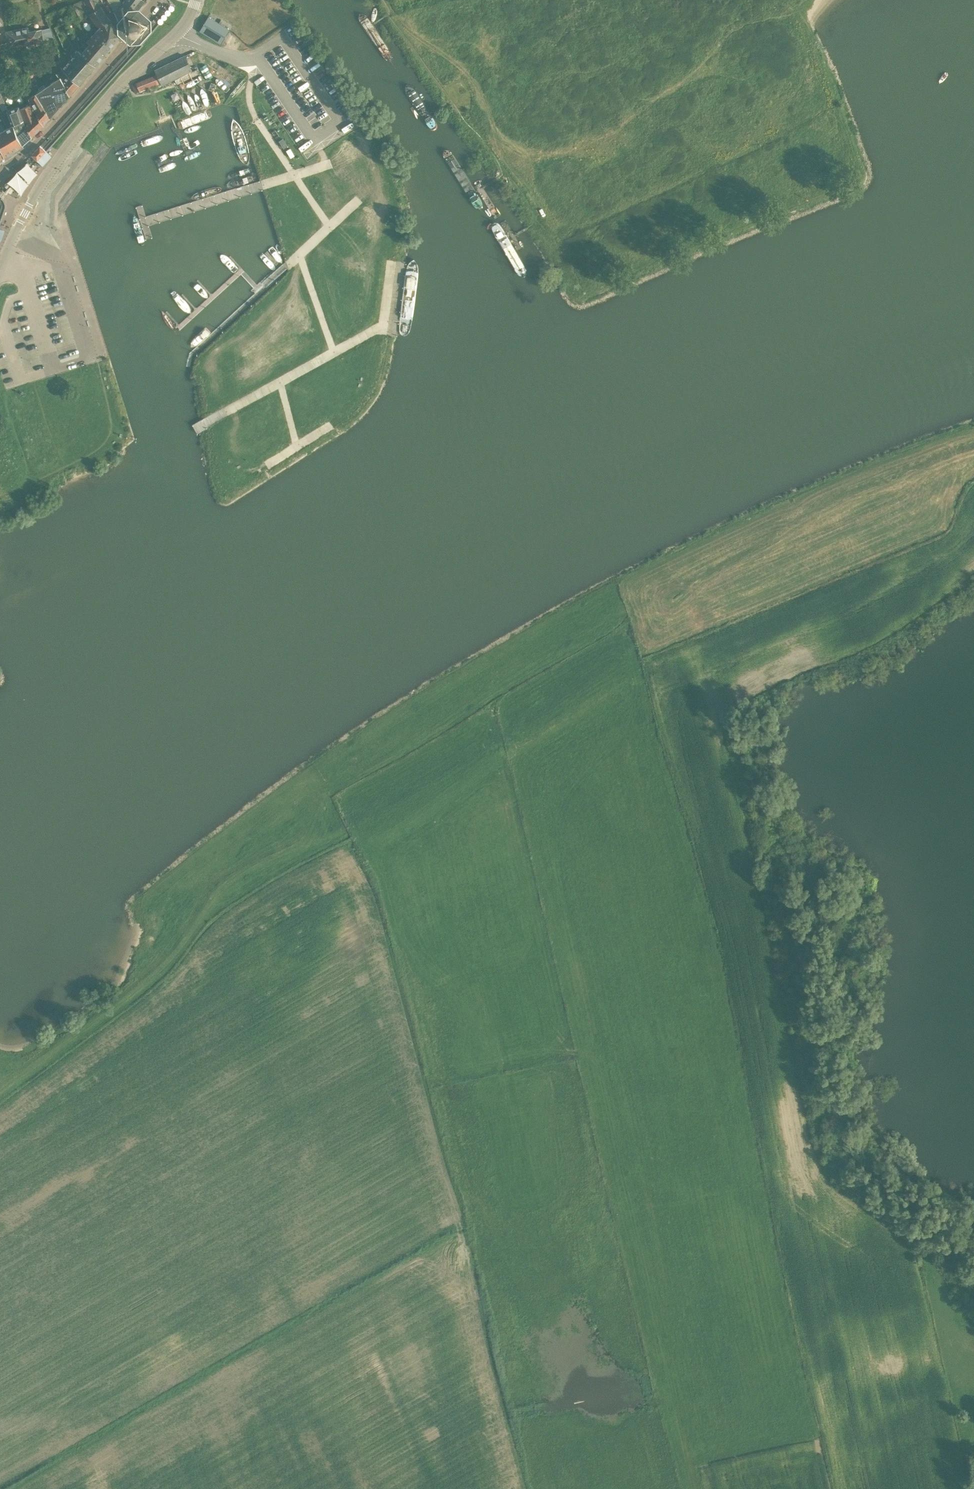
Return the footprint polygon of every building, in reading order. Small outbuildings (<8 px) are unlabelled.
[(75,9),(70,13),(76,22),(80,19),(90,14),(89,13),(101,6),(98,0),(81,0),(73,4),(75,9)] [(120,0),(108,0),(114,11),(121,3),(120,0)] [(143,0),(124,0),(121,3),(114,11),(122,26),(128,32),(133,36),(136,33),(137,34),(146,24),(140,19),(135,14),(145,2),(143,0)] [(89,45),(82,53),(95,65),(103,56),(104,56),(107,51),(120,36),(120,35),(110,19),(101,6),(101,7),(101,6),(89,13),(90,14),(99,28),(86,42),(89,45)] [(221,43),(229,29),(208,16),(200,30),(221,43)] [(10,47),(25,44),(34,43),(43,41),(41,29),(29,31),(28,27),(6,31),(9,42),(0,44),(0,50),(10,47)] [(35,48),(34,43),(25,44),(28,51),(33,49),(35,48)] [(37,61),(33,49),(28,51),(32,63),(37,61)] [(88,73),(95,65),(82,53),(79,50),(71,59),(87,74),(88,73)] [(132,84),(133,87),(136,92),(162,82),(163,84),(192,70),(185,55),(155,69),(158,73),(132,84)] [(87,74),(71,59),(63,68),(80,83),(87,74)] [(47,85),(46,86),(60,106),(69,95),(80,83),(63,68),(62,68),(57,73),(59,77),(52,82),(47,85)] [(266,78),(258,83),(265,93),(273,87),(266,78)] [(37,84),(33,86),(36,93),(41,101),(50,117),(57,109),(60,106),(46,86),(43,88),(40,90),(37,84)] [(29,97),(32,103),(33,105),(39,118),(43,125),(50,117),(41,101),(36,93),(29,97)] [(32,136),(43,125),(39,118),(33,105),(32,103),(20,108),(25,123),(32,136)] [(0,105),(0,112),(8,128),(0,132),(0,144),(4,156),(23,144),(17,134),(18,134),(15,128),(13,124),(8,110),(7,108),(2,110),(0,105)] [(20,108),(19,106),(8,110),(13,124),(15,128),(18,134),(17,134),(23,144),(23,145),(23,144),(25,143),(31,137),(32,137),(32,136),(25,123),(20,108)] [(51,155),(47,151),(46,150),(40,145),(32,154),(38,159),(43,164),(51,155)] [(520,276),(523,277),(525,277),(526,277),(527,276),(527,274),(527,273),(527,271),(527,269),(526,267),(525,266),(516,251),(522,248),(506,220),(500,223),(502,226),(501,226),(499,224),(498,223),(496,223),(495,223),(494,224),(493,225),(492,226),(492,227),(493,229),(516,272),(519,275),(520,276)]
